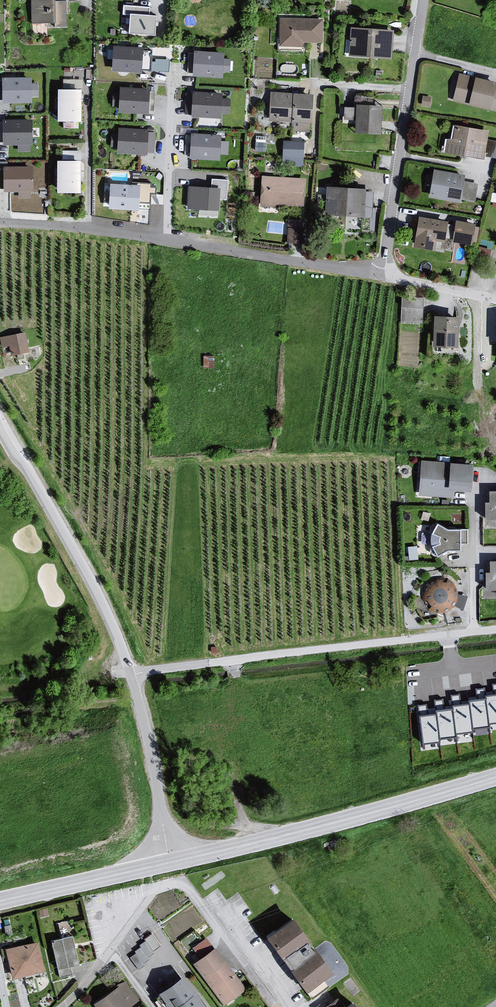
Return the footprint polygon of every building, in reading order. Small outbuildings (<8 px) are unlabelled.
[(30,25),(48,26),(48,31),(69,30),(69,0),(29,0),(30,25)] [(147,14),(148,6),(124,4),(123,13),(130,13),(129,32),(154,34),(155,14),(147,14)] [(323,23),(279,20),(277,49),(301,49),(303,43),(321,46),(323,23)] [(390,32),(349,29),(347,58),(390,62),(390,32)] [(144,46),(113,44),(111,71),(142,73),(142,68),(150,68),(151,51),(143,50),(144,46)] [(220,51),(189,52),(189,76),(217,77),(218,73),(226,73),(226,61),(219,60),(220,51)] [(152,67),(168,69),(170,58),(154,56),(152,67)] [(453,100),(495,111),(495,88),(495,87),(495,84),(495,82),(460,73),(453,100)] [(30,77),(2,77),(2,101),(31,101),(31,96),(38,96),(38,81),(30,81),(30,77)] [(81,87),(56,87),(55,120),(80,120),(81,87)] [(150,88),(119,87),(117,110),(148,112),(150,88)] [(215,91),(184,92),(184,120),(217,119),(227,116),(227,100),(215,101),(215,91)] [(310,98),(268,94),(267,122),(291,124),(293,133),(309,134),(310,98)] [(381,105),(356,104),(355,131),(380,132),(381,105)] [(31,118),(4,118),(4,142),(18,142),(18,150),(29,150),(29,142),(31,142),(31,118)] [(456,124),(455,129),(450,128),(446,152),(486,160),(487,156),(495,157),(495,142),(487,140),(489,130),(456,124)] [(146,129),(120,127),(118,150),(153,152),(155,132),(146,131),(146,129)] [(215,135),(185,135),(183,162),(214,162),(215,158),(223,159),(223,144),(215,143),(215,135)] [(303,143),(282,142),(282,158),(302,161),(303,143)] [(80,159),(56,158),(55,190),(80,191),(80,159)] [(31,165),(5,166),(5,189),(19,188),(19,196),(29,196),(29,189),(31,189),(31,165)] [(433,173),(428,200),(459,205),(463,178),(433,173)] [(304,180),(261,178),(258,209),(303,210),(304,180)] [(209,184),(185,183),(184,212),(216,215),(215,201),(225,201),(225,181),(209,179),(209,184)] [(138,183),(136,201),(150,202),(150,193),(156,193),(156,187),(151,186),(151,182),(131,181),(131,183),(138,183)] [(131,183),(110,182),(109,207),(136,209),(136,201),(138,183),(131,183)] [(365,187),(326,185),(326,200),(335,200),(334,214),(364,215),(365,187)] [(447,221),(418,216),(413,246),(434,250),(435,241),(444,242),(447,221)] [(303,218),(288,218),(287,240),(302,240),(303,218)] [(474,227),(455,222),(451,244),(470,248),(474,227)] [(423,297),(402,296),(401,321),(422,322),(423,297)] [(459,315),(434,314),(432,345),(457,346),(459,315)] [(30,350),(26,332),(0,335),(0,344),(3,357),(30,350)] [(470,467),(420,464),(418,498),(453,500),(454,486),(469,488),(470,467)] [(487,493),(487,504),(483,504),(483,523),(495,523),(495,493),(487,493)] [(445,532),(435,526),(428,540),(427,545),(430,551),(437,560),(445,554),(458,553),(458,532),(445,532)] [(487,564),(487,574),(482,574),(483,592),(495,593),(495,564),(487,564)] [(440,615),(445,614),(450,612),(454,608),(457,603),(458,598),(456,592),(454,587),(449,584),(444,582),(439,581),(433,583),(429,586),(426,591),(424,596),(424,601),(426,607),(430,611),(435,613),(440,615)] [(486,696),(486,699),(489,724),(495,724),(495,695),(486,696)] [(486,699),(470,701),(470,705),(473,730),(490,728),(489,724),(486,699)] [(470,705),(453,707),(454,710),(457,735),(474,733),(473,730),(470,705)] [(454,710),(437,712),(437,714),(440,740),(457,738),(457,735),(454,710)] [(437,714),(421,716),(424,745),(441,743),(440,740),(437,714)] [(288,920),(261,940),(275,961),(303,941),(288,920)] [(129,959),(141,967),(161,940),(149,932),(129,959)] [(72,939),(50,944),(56,972),(59,980),(72,977),(70,970),(78,968),(72,939)] [(2,951),(9,980),(44,974),(38,944),(2,951)] [(223,1006),(245,992),(214,951),(191,966),(223,1006)] [(313,953),(285,972),(301,994),(327,974),(313,953)] [(163,1006),(201,1006),(179,980),(154,996),(163,1006)] [(91,1006),(134,1006),(138,1005),(125,985),(114,987),(115,989),(91,1006)]
